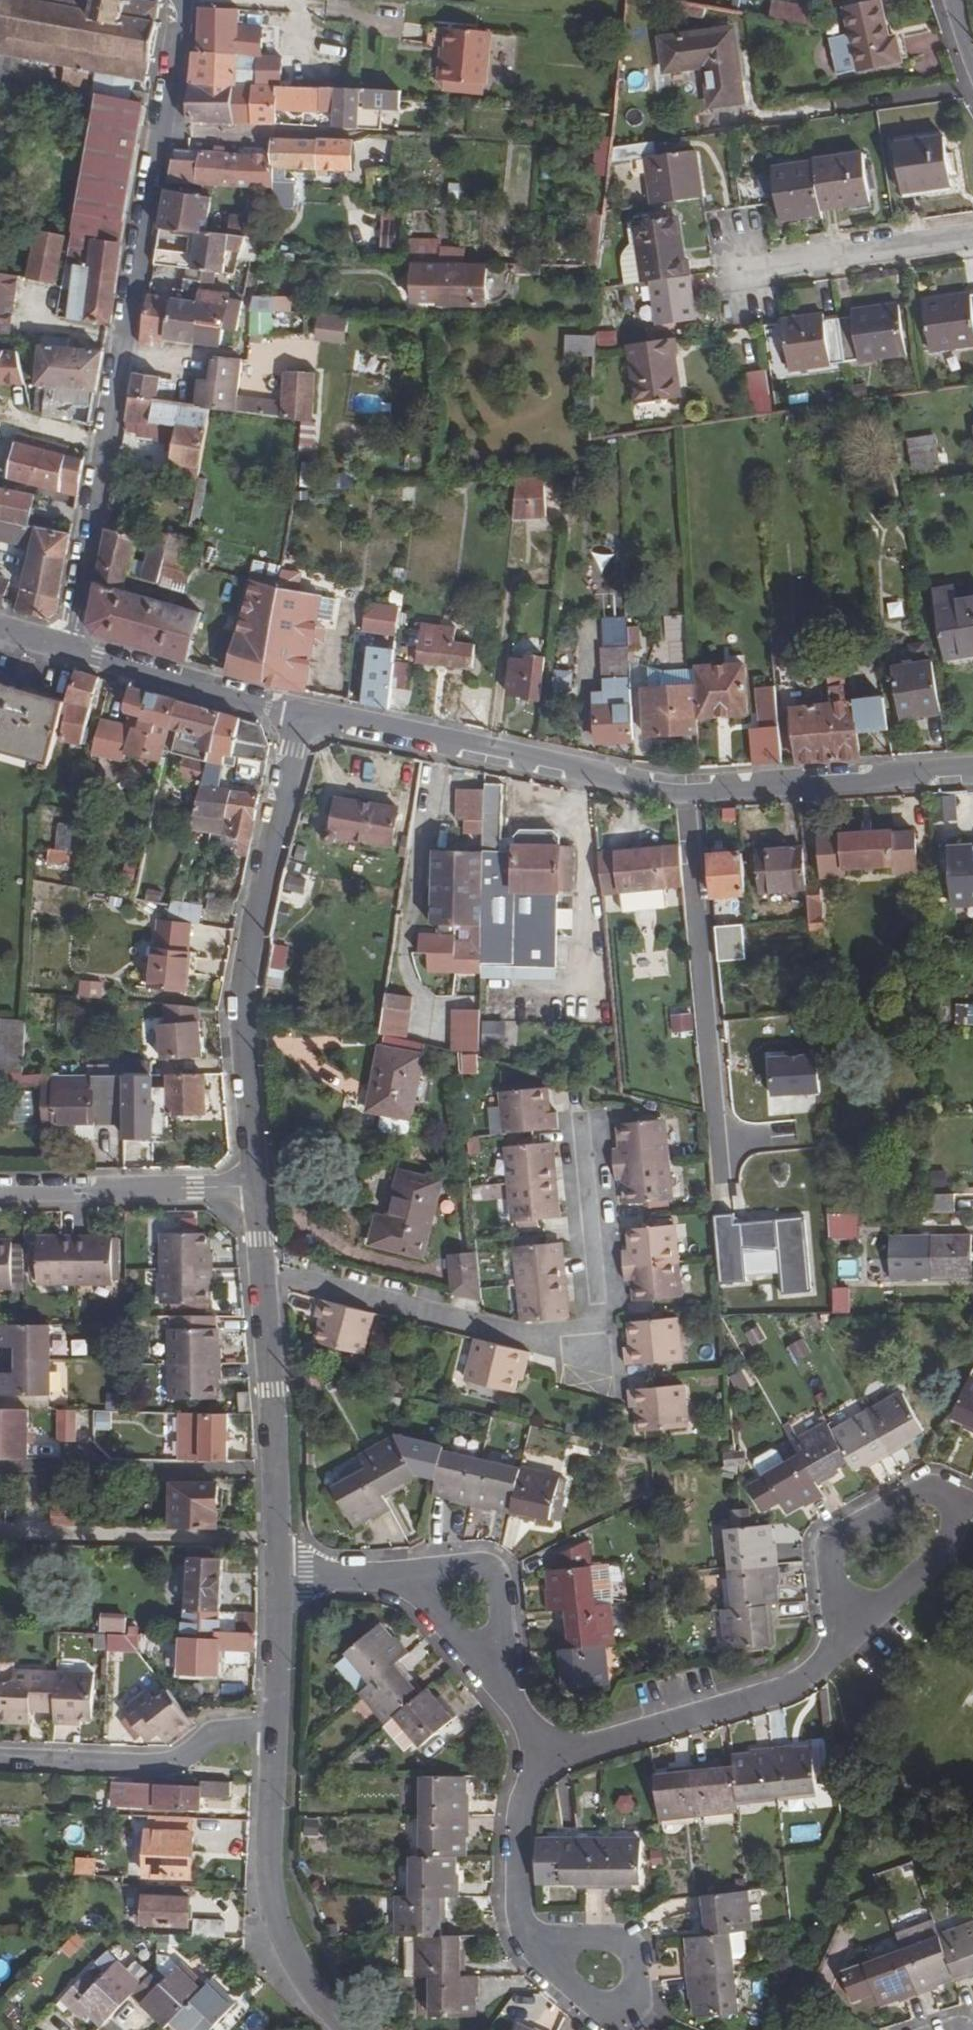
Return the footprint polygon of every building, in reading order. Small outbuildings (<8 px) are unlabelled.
[(0,8),(0,62),(1,62),(3,58),(25,62),(24,67),(29,67),(30,63),(44,66),(43,70),(49,71),(50,67),(63,70),(63,74),(69,75),(69,72),(73,73),(90,75),(98,77),(135,85),(140,85),(146,82),(150,82),(151,77),(147,77),(149,64),(153,65),(154,60),(151,60),(157,28),(160,29),(160,26),(160,24),(157,24),(160,9),(163,10),(163,5),(161,5),(161,1),(157,0),(156,4),(134,0),(1,0),(0,8)] [(816,30),(816,0),(803,0),(804,6),(771,1),(768,19),(767,21),(816,30)] [(839,27),(834,0),(816,0),(816,30),(839,27)] [(672,14),(700,19),(702,8),(684,4),(675,2),(672,14)] [(892,40),(887,5),(851,11),(856,36),(835,39),(840,76),(861,72),(904,66),(900,39),(892,40)] [(278,89),(281,89),(283,55),(280,56),(262,54),(264,31),(238,30),(239,12),(200,9),(199,30),(197,54),(237,56),(235,88),(255,89),(278,89)] [(488,34),(445,31),(444,51),(441,83),(484,86),(488,34)] [(710,109),(740,105),(730,31),(659,39),(663,70),(705,64),(710,109)] [(214,87),(235,88),(237,56),(197,54),(193,54),(191,68),(189,87),(214,87)] [(185,122),(211,123),(214,87),(189,87),(187,107),(185,122)] [(211,123),(233,125),(233,120),(235,88),(214,87),(211,123)] [(255,89),(235,88),(233,120),(253,121),(255,89)] [(277,112),(335,115),(336,91),(320,90),(307,89),(287,89),(281,89),(278,89),(255,89),(253,121),(253,125),(276,126),(277,112)] [(356,100),(356,91),(336,91),(335,115),(335,129),(355,131),(372,131),(373,101),(356,100)] [(394,103),(395,94),(356,91),(356,100),(373,101),(382,102),(394,103)] [(69,319),(110,325),(116,282),(124,238),(146,105),(101,96),(98,111),(71,241),(66,265),(77,267),(73,292),(69,319)] [(398,110),(398,103),(394,103),(382,102),(373,101),(372,131),(380,131),(382,109),(398,110)] [(599,147),(608,147),(611,117),(602,116),(599,147)] [(275,210),(291,211),(293,182),(284,181),(285,169),(351,174),(353,146),(318,143),(272,140),(271,159),(270,168),(274,168),(272,192),(271,210),(275,210)] [(902,198),(953,191),(946,142),(895,149),(902,198)] [(646,211),(700,204),(694,158),(655,162),(653,146),(608,152),(606,171),(640,166),(646,211)] [(172,162),(193,164),(194,153),(182,152),(174,151),(172,162)] [(592,174),(605,175),(606,171),(608,152),(595,152),(592,174)] [(168,183),(195,185),(200,154),(194,153),(193,164),(172,162),(168,183)] [(195,185),(233,188),(237,156),(200,154),(195,185)] [(825,212),(873,205),(866,155),(818,162),(818,164),(825,209),(825,212)] [(250,190),(272,192),(274,168),(270,168),(271,159),(237,156),(233,188),(243,189),(250,190)] [(805,212),(825,209),(818,164),(777,170),(784,222),(806,219),(805,212)] [(197,233),(204,233),(209,199),(167,190),(164,208),(160,228),(197,233)] [(251,210),(271,210),(272,192),(250,190),(250,196),(248,210),(251,210)] [(394,209),(406,209),(407,195),(395,194),(394,209)] [(806,219),(826,216),(825,212),(825,209),(805,212),(806,219)] [(243,234),(265,238),(275,210),(271,210),(251,210),(249,216),(247,221),(243,234)] [(221,235),(242,238),(243,234),(247,221),(237,219),(223,218),(221,235)] [(650,288),(690,281),(686,262),(682,260),(677,222),(628,228),(631,249),(627,256),(623,262),(622,268),(625,291),(645,289),(650,288)] [(38,234),(35,233),(29,262),(32,262),(38,234)] [(201,272),(220,274),(224,251),(237,252),(242,238),(221,235),(204,233),(197,233),(192,260),(155,255),(153,265),(179,269),(201,272)] [(61,239),(38,234),(32,262),(29,279),(52,283),(61,239)] [(61,289),(73,292),(77,267),(66,265),(65,270),(61,289)] [(437,306),(486,308),(487,265),(437,265),(437,306)] [(166,339),(193,343),(196,322),(195,321),(199,291),(201,272),(179,269),(176,284),(180,284),(179,295),(174,294),(173,300),(166,339)] [(6,332),(11,332),(18,277),(0,275),(0,331),(6,332)] [(696,326),(690,281),(650,288),(657,331),(696,326)] [(193,343),(220,348),(225,325),(237,328),(243,301),(226,299),(226,296),(199,291),(195,321),(196,322),(193,343)] [(154,337),(166,339),(173,300),(148,295),(143,322),(139,346),(152,348),(154,337)] [(251,313),(272,313),(273,299),(252,297),(249,313),(251,313)] [(925,304),(931,352),(972,346),(972,298),(925,304)] [(278,313),(283,313),(284,299),(273,299),(272,313),(278,313)] [(844,367),(906,359),(900,313),(853,319),(853,325),(838,326),(843,366),(844,367)] [(341,338),(342,319),(315,318),(315,337),(341,338)] [(800,332),(824,328),(824,322),(800,326),(800,332)] [(788,374),(843,366),(838,326),(824,328),(800,332),(800,326),(781,329),(788,374)] [(618,331),(597,332),(597,347),(618,347),(618,331)] [(595,336),(566,335),(565,355),(594,356),(595,336)] [(39,347),(67,350),(67,341),(51,339),(41,338),(39,347)] [(637,411),(679,406),(672,363),(676,363),(674,343),(630,350),(637,411)] [(36,416),(90,427),(103,354),(67,350),(39,347),(36,386),(39,388),(36,416)] [(17,352),(16,350),(11,352),(6,351),(0,351),(0,383),(23,380),(17,352)] [(211,409),(267,417),(270,401),(237,395),(241,360),(212,359),(208,383),(199,382),(193,406),(211,409)] [(772,412),(766,370),(745,374),(751,415),(772,412)] [(302,421),(314,424),(321,375),(291,372),(287,403),(284,419),(302,421)] [(129,397),(155,401),(159,379),(139,376),(134,375),(129,397)] [(172,403),(174,381),(159,379),(155,401),(172,403)] [(172,462),(200,466),(211,409),(193,406),(172,403),(155,401),(129,397),(123,431),(137,434),(139,423),(179,429),(176,445),(172,462)] [(141,440),(176,445),(179,429),(139,423),(137,434),(141,434),(141,440)] [(910,457),(939,454),(936,435),(907,439),(910,457)] [(80,485),(62,482),(66,458),(66,457),(54,454),(45,452),(25,445),(16,443),(15,447),(1,446),(0,456),(0,478),(11,479),(11,481),(59,495),(77,499),(80,485)] [(912,473),(941,469),(939,454),(910,457),(912,473)] [(80,485),(84,462),(66,458),(62,482),(80,485)] [(512,521),(538,523),(542,485),(516,482),(512,521)] [(545,499),(558,500),(559,487),(547,486),(545,499)] [(28,526),(33,501),(28,498),(5,492),(0,492),(0,520),(28,526)] [(95,585),(123,593),(127,578),(134,562),(142,539),(127,535),(129,523),(108,516),(103,544),(95,585)] [(51,620),(57,616),(66,565),(71,535),(28,526),(0,520),(0,543),(25,550),(24,556),(31,557),(17,611),(51,620)] [(143,582),(157,586),(160,577),(170,536),(171,534),(155,531),(148,564),(143,582)] [(160,577),(189,585),(193,566),(199,545),(186,541),(170,536),(160,577)] [(621,579),(621,555),(600,555),(600,579),(621,579)] [(127,578),(143,582),(148,564),(134,562),(127,578)] [(265,577),(280,580),(282,565),(268,562),(265,577)] [(255,582),(264,584),(265,577),(257,575),(255,582)] [(228,674),(263,683),(280,580),(265,577),(264,584),(255,582),(253,582),(228,674)] [(3,606),(10,581),(0,578),(0,606),(3,606)] [(286,590),(318,596),(320,584),(288,578),(287,583),(286,590)] [(263,683),(303,692),(317,619),(322,596),(318,596),(286,590),(287,583),(280,580),(263,683)] [(94,636),(187,662),(201,614),(123,593),(95,585),(88,626),(94,636)] [(972,659),(972,604),(957,606),(955,593),(932,596),(942,665),(972,659)] [(332,622),(337,599),(322,596),(317,619),(332,622)] [(399,636),(404,605),(370,600),(365,631),(399,636)] [(598,744),(635,742),(633,709),(631,690),(629,664),(629,649),(627,628),(627,620),(601,621),(606,691),(595,692),(598,744)] [(417,664),(473,671),(476,647),(453,643),(455,629),(416,624),(415,631),(420,631),(419,648),(406,646),(397,645),(396,652),(410,654),(409,660),(417,660),(417,664)] [(640,628),(627,628),(629,649),(641,649),(640,628)] [(406,646),(419,648),(420,631),(415,631),(407,630),(406,646)] [(907,662),(923,659),(921,648),(905,650),(907,662)] [(363,706),(390,712),(392,694),(395,663),(396,654),(368,651),(363,706)] [(829,690),(840,689),(837,655),(825,657),(829,690)] [(522,701),(538,702),(542,659),(528,657),(527,664),(510,661),(506,693),(523,695),(522,701)] [(395,663),(392,694),(405,695),(408,664),(395,663)] [(631,690),(643,689),(660,688),(665,671),(629,664),(631,690)] [(808,677),(822,676),(821,665),(807,666),(808,677)] [(899,722),(941,715),(932,665),(892,671),(899,722)] [(701,719),(748,716),(747,667),(698,668),(701,719)] [(646,739),(699,735),(696,687),(696,670),(665,671),(660,688),(643,689),(646,739)] [(63,741),(83,745),(98,678),(78,672),(68,704),(63,725),(67,726),(63,741)] [(311,694),(326,698),(327,685),(313,682),(311,694)] [(51,765),(63,725),(68,704),(13,688),(5,685),(0,684),(0,750),(51,765)] [(140,758),(164,764),(171,730),(177,701),(153,694),(130,687),(124,710),(126,715),(122,728),(99,723),(93,748),(132,757),(131,763),(138,765),(140,758)] [(752,766),(782,764),(775,687),(758,688),(761,731),(751,731),(752,766)] [(837,760),(859,759),(857,735),(888,731),(884,701),(846,705),(845,689),(840,689),(829,690),(830,707),(837,760)] [(202,785),(223,714),(217,713),(177,701),(171,730),(180,732),(174,754),(185,756),(178,781),(202,787),(202,785)] [(797,763),(837,760),(830,707),(793,711),(793,722),(795,731),(797,763)] [(211,832),(221,833),(232,791),(216,788),(224,760),(232,763),(234,754),(267,762),(271,739),(263,726),(230,716),(223,714),(202,785),(195,813),(214,818),(211,832)] [(787,732),(795,731),(793,722),(786,723),(787,732)] [(174,754),(180,732),(171,730),(167,751),(174,754)] [(481,966),(556,967),(558,891),(571,891),(572,847),(560,847),(560,837),(554,831),(521,830),(514,838),(514,839),(501,839),(503,784),(486,784),(486,790),(485,835),(484,852),(481,966)] [(485,835),(486,790),(458,789),(457,820),(466,820),(465,834),(485,835)] [(242,838),(250,840),(259,796),(232,791),(221,833),(242,838)] [(955,793),(930,795),(932,818),(957,816),(955,793)] [(333,845),(336,843),(347,845),(349,840),(392,846),(398,809),(337,799),(332,829),(330,829),(325,831),(322,834),(321,837),(321,839),(322,842),(326,844),(328,846),(331,846),(333,845)] [(739,822),(738,807),(723,808),(723,823),(739,822)] [(892,831),(842,835),(842,837),(819,839),(822,878),(844,877),(844,869),(895,866),(895,873),(918,871),(915,832),(892,834),(892,831)] [(218,847),(239,852),(242,838),(221,833),(218,847)] [(663,848),(663,847),(599,854),(603,894),(621,892),(623,911),(666,907),(664,887),(683,885),(680,846),(663,848)] [(49,848),(49,867),(73,867),(73,848),(49,848)] [(713,849),(714,856),(711,856),(711,863),(714,897),(746,893),(743,854),(727,855),(727,848),(713,849)] [(759,892),(807,888),(803,849),(756,853),(759,892)] [(481,966),(484,852),(435,851),(433,925),(442,926),(442,935),(420,935),(420,954),(428,954),(428,973),(481,974),(481,966)] [(950,856),(953,913),(972,912),(972,854),(950,856)] [(303,895),(308,875),(285,869),(276,905),(293,909),(299,911),(303,895)] [(303,895),(313,898),(318,878),(308,875),(303,895)] [(819,888),(807,889),(808,903),(820,902),(819,888)] [(205,909),(225,913),(228,900),(208,895),(205,909)] [(189,923),(194,924),(197,907),(170,901),(170,904),(166,919),(184,922),(189,923)] [(820,902),(808,903),(809,916),(822,915),(820,902)] [(823,929),(822,915),(809,916),(810,930),(823,929)] [(184,922),(152,920),(150,949),(188,951),(189,923),(184,922)] [(746,959),(743,924),(715,927),(718,962),(746,959)] [(270,986),(283,987),(287,944),(274,943),(270,986)] [(148,988),(186,991),(188,951),(150,949),(148,988)] [(669,976),(669,953),(635,953),(635,977),(669,976)] [(556,967),(481,966),(481,974),(481,978),(555,980),(556,967)] [(80,999),(101,1001),(101,987),(82,985),(80,999)] [(409,996),(386,993),(384,1006),(407,1010),(409,996)] [(958,1024),(972,1024),(972,1003),(959,1002),(958,1024)] [(162,1061),(201,1058),(196,1007),(163,1005),(165,1025),(158,1025),(162,1061)] [(384,1006),(380,1033),(407,1037),(411,1011),(407,1010),(384,1006)] [(955,1008),(939,1007),(938,1024),(953,1025),(955,1008)] [(479,1051),(480,1010),(451,1010),(450,1051),(479,1051)] [(688,1014),(670,1016),(671,1034),(690,1032),(688,1014)] [(23,1071),(25,1020),(0,1019),(0,1070),(23,1071)] [(484,1021),(483,1048),(507,1048),(507,1022),(484,1021)] [(424,1045),(384,1034),(382,1047),(380,1047),(373,1084),(377,1085),(373,1111),(382,1113),(380,1126),(383,1132),(403,1135),(408,1132),(424,1045)] [(948,1040),(938,1040),(937,1055),(947,1056),(948,1040)] [(822,1095),(818,1053),(770,1057),(773,1100),(822,1095)] [(125,1075),(154,1075),(154,1062),(125,1062),(125,1066),(87,1066),(87,1075),(91,1075),(125,1075)] [(167,1093),(160,1094),(160,1074),(154,1075),(125,1075),(125,1093),(125,1125),(125,1138),(140,1138),(140,1143),(169,1143),(168,1114),(167,1114),(167,1093)] [(168,1114),(204,1113),(203,1094),(203,1089),(203,1074),(167,1074),(167,1093),(167,1114),(168,1114)] [(125,1075),(91,1075),(87,1075),(61,1076),(55,1076),(56,1086),(56,1093),(44,1093),(45,1127),(57,1126),(94,1125),(125,1125),(125,1093),(125,1075)] [(368,1110),(373,1111),(377,1085),(373,1084),(368,1110)] [(548,1112),(546,1087),(502,1091),(506,1132),(558,1128),(557,1111),(548,1112)] [(616,1180),(624,1178),(627,1203),(670,1200),(663,1119),(619,1123),(621,1148),(612,1149),(616,1180)] [(58,1139),(94,1137),(94,1125),(57,1126),(58,1139)] [(558,1218),(551,1142),(507,1146),(514,1222),(558,1218)] [(945,1172),(933,1172),(932,1193),(945,1192),(945,1172)] [(389,1220),(378,1218),(371,1243),(421,1255),(439,1182),(400,1174),(389,1220)] [(472,1189),(473,1200),(483,1199),(482,1188),(472,1189)] [(843,1191),(833,1191),(832,1206),(843,1206),(843,1191)] [(782,1295),(811,1292),(805,1218),(735,1224),(734,1214),(713,1216),(721,1295),(748,1293),(744,1259),(778,1251),(782,1295)] [(860,1236),(859,1214),(829,1214),(831,1238),(860,1236)] [(183,1234),(198,1234),(198,1220),(183,1220),(183,1234)] [(631,1250),(622,1250),(625,1281),(634,1280),(636,1301),(679,1297),(672,1225),(629,1229),(631,1250)] [(209,1253),(209,1234),(198,1234),(183,1234),(164,1234),(164,1269),(214,1268),(214,1253),(209,1253)] [(972,1278),(971,1235),(889,1236),(890,1279),(972,1278)] [(31,1250),(31,1283),(76,1283),(75,1239),(38,1239),(38,1250),(31,1250)] [(75,1239),(76,1283),(113,1282),(113,1280),(113,1239),(75,1239)] [(13,1286),(13,1244),(13,1242),(0,1243),(0,1286),(13,1286)] [(567,1318),(560,1242),(517,1246),(524,1322),(567,1318)] [(25,1289),(25,1244),(13,1244),(13,1286),(13,1289),(25,1289)] [(477,1251),(451,1254),(453,1271),(478,1269),(477,1251)] [(164,1269),(164,1304),(210,1303),(210,1284),(214,1284),(214,1268),(164,1269)] [(478,1269),(453,1271),(455,1295),(482,1302),(478,1269)] [(850,1315),(849,1289),(834,1290),(835,1315),(850,1315)] [(372,1312),(319,1299),(315,1316),(322,1318),(316,1343),(361,1354),(372,1312)] [(172,1317),(172,1364),(222,1364),(222,1348),(217,1348),(217,1316),(172,1317)] [(626,1365),(681,1359),(676,1317),(629,1321),(632,1346),(624,1347),(626,1365)] [(50,1325),(0,1325),(0,1348),(18,1347),(19,1360),(50,1360),(50,1325)] [(803,1338),(788,1347),(797,1362),(812,1354),(803,1338)] [(530,1352),(477,1339),(466,1380),(512,1392),(518,1367),(525,1370),(530,1352)] [(49,1395),(51,1395),(50,1360),(19,1360),(19,1373),(0,1373),(0,1396),(49,1395)] [(172,1364),(172,1399),(217,1399),(218,1379),(222,1379),(222,1364),(172,1364)] [(384,1371),(379,1389),(404,1395),(408,1376),(384,1371)] [(970,1378),(952,1417),(970,1425),(967,1429),(972,1432),(972,1380),(970,1378)] [(683,1384),(628,1389),(630,1408),(638,1406),(640,1432),(686,1428),(683,1384)] [(239,1392),(241,1411),(252,1410),(251,1392),(239,1392)] [(868,1412),(892,1454),(909,1443),(907,1440),(924,1430),(903,1392),(868,1412)] [(49,1395),(0,1396),(0,1408),(30,1409),(49,1409),(49,1395)] [(30,1454),(30,1409),(0,1408),(0,1453),(30,1454)] [(75,1411),(57,1410),(56,1442),(74,1443),(75,1411)] [(227,1460),(228,1413),(183,1412),(182,1459),(227,1460)] [(833,1432),(849,1461),(854,1469),(871,1460),(874,1464),(892,1454),(868,1412),(833,1432)] [(565,1433),(578,1436),(580,1426),(567,1423),(565,1433)] [(793,1443),(800,1454),(817,1484),(835,1474),(833,1470),(849,1461),(833,1432),(828,1423),(800,1439),(791,1423),(784,1427),(793,1443)] [(361,1456),(368,1469),(384,1498),(403,1488),(400,1484),(417,1474),(396,1437),(361,1456)] [(444,1448),(396,1437),(417,1474),(436,1479),(443,1452),(444,1448)] [(823,1496),(817,1484),(800,1454),(793,1443),(788,1446),(795,1457),(785,1463),(778,1451),(772,1449),(757,1458),(755,1464),(762,1476),(765,1474),(767,1478),(751,1487),(763,1508),(779,1499),(786,1512),(803,1502),(806,1506),(823,1496)] [(745,1450),(736,1451),(737,1466),(747,1465),(745,1450)] [(725,1467),(737,1466),(736,1451),(723,1452),(725,1467)] [(443,1452),(436,1479),(433,1493),(452,1498),(451,1502),(471,1507),(482,1460),(443,1452)] [(482,1460),(471,1507),(490,1512),(492,1507),(511,1512),(521,1469),(482,1460)] [(391,1510),(384,1498),(368,1469),(334,1489),(354,1526),(371,1517),(374,1521),(391,1510)] [(521,1469),(511,1512),(510,1515),(530,1520),(531,1515),(550,1520),(551,1516),(559,1518),(564,1494),(556,1493),(560,1478),(521,1469)] [(173,1487),(173,1529),(217,1530),(218,1488),(173,1487)] [(55,1505),(54,1526),(83,1526),(83,1506),(55,1505)] [(749,1508),(741,1509),(743,1527),(751,1526),(749,1508)] [(741,1509),(732,1510),(733,1528),(726,1529),(730,1568),(777,1564),(776,1543),(771,1544),(769,1524),(751,1526),(743,1527),(741,1509)] [(549,1610),(562,1608),(597,1605),(593,1565),(590,1540),(555,1557),(556,1569),(549,1570),(552,1589),(547,1589),(549,1610)] [(188,1557),(184,1636),(218,1637),(218,1632),(258,1634),(257,1613),(220,1611),(223,1559),(188,1557)] [(610,1604),(606,1564),(593,1565),(597,1605),(610,1604)] [(734,1608),(772,1605),(777,1604),(775,1585),(779,1584),(777,1564),(730,1568),(734,1608)] [(610,1604),(597,1605),(562,1608),(565,1628),(569,1628),(571,1648),(603,1644),(615,1643),(610,1604)] [(772,1605),(734,1608),(724,1609),(728,1649),(771,1645),(769,1625),(774,1625),(772,1605)] [(110,1632),(129,1633),(129,1617),(103,1616),(101,1648),(109,1649),(110,1632)] [(398,1661),(408,1652),(395,1636),(391,1640),(379,1625),(345,1652),(371,1683),(398,1661)] [(184,1667),(184,1673),(218,1675),(218,1667),(216,1667),(218,1647),(257,1649),(258,1634),(218,1632),(218,1637),(184,1636),(182,1666),(184,1667)] [(126,1634),(110,1633),(110,1646),(125,1647),(126,1634)] [(571,1648),(556,1649),(558,1669),(563,1669),(565,1689),(608,1684),(603,1644),(571,1648)] [(411,1676),(398,1661),(371,1683),(362,1691),(388,1721),(394,1716),(421,1694),(408,1679),(411,1676)] [(31,1724),(32,1712),(32,1705),(46,1706),(47,1672),(16,1672),(16,1683),(0,1683),(0,1723),(31,1724)] [(59,1673),(47,1672),(46,1706),(45,1712),(57,1712),(59,1673)] [(57,1712),(57,1723),(72,1724),(73,1719),(94,1720),(96,1674),(59,1673),(57,1712)] [(420,1747),(457,1716),(444,1700),(440,1703),(428,1688),(421,1694),(394,1716),(417,1743),(420,1747)] [(830,1726),(826,1690),(820,1691),(824,1727),(830,1726)] [(148,1692),(124,1710),(143,1737),(155,1728),(159,1733),(167,1744),(194,1723),(190,1718),(169,1691),(155,1701),(148,1692)] [(417,1743),(394,1716),(388,1721),(384,1724),(407,1751),(417,1743)] [(469,1730),(457,1716),(420,1747),(433,1761),(469,1730)] [(155,1728),(143,1737),(147,1742),(159,1733),(155,1728)] [(793,1746),(772,1748),(778,1796),(817,1791),(812,1748),(793,1750),(793,1746)] [(778,1796),(772,1748),(752,1750),(753,1754),(733,1757),(734,1767),(738,1800),(778,1796)] [(714,1764),(694,1767),(699,1814),(739,1810),(738,1800),(734,1767),(715,1769),(714,1764)] [(699,1814),(694,1767),(674,1769),(674,1774),(655,1776),(659,1819),(699,1814)] [(422,1816),(470,1816),(470,1795),(465,1795),(465,1776),(422,1775),(422,1816)] [(114,1786),(113,1807),(201,1810),(202,1795),(230,1797),(230,1782),(200,1781),(200,1788),(114,1786)] [(618,1810),(637,1815),(642,1797),(623,1792),(618,1810)] [(93,1812),(93,1804),(71,1803),(70,1812),(93,1812)] [(148,1815),(146,1875),(190,1878),(193,1816),(148,1815)] [(470,1836),(470,1816),(422,1816),(422,1856),(455,1856),(465,1856),(465,1836),(470,1836)] [(601,1840),(601,1888),(622,1888),(622,1883),(642,1883),(641,1839),(601,1840)] [(581,1888),(601,1888),(601,1840),(537,1841),(537,1884),(581,1883),(581,1888)] [(662,1850),(651,1852),(653,1865),(663,1864),(662,1850)] [(412,1896),(447,1896),(460,1896),(460,1875),(455,1875),(455,1856),(412,1856),(412,1896)] [(78,1857),(78,1876),(98,1876),(99,1858),(78,1857)] [(747,1890),(707,1894),(704,1895),(706,1914),(702,1915),(704,1935),(729,1932),(744,1930),(752,1930),(747,1890)] [(447,1916),(447,1896),(412,1896),(399,1895),(399,1935),(419,1936),(442,1936),(442,1917),(447,1916)] [(145,1896),(144,1925),(188,1927),(190,1898),(145,1896)] [(954,1974),(940,1934),(934,1918),(896,1931),(902,1948),(918,1993),(938,1986),(936,1981),(954,1974)] [(940,1934),(954,1974),(956,1979),(972,1972),(972,1922),(940,1934)] [(198,1923),(196,1936),(227,1937),(228,1924),(198,1923)] [(744,1930),(729,1932),(733,1960),(742,1958),(747,1953),(744,1930)] [(684,1957),(686,1977),(734,1972),(733,1960),(729,1932),(704,1935),(687,1937),(689,1956),(684,1957)] [(419,1936),(405,1936),(405,1976),(419,1976),(419,1936)] [(419,1976),(467,1976),(467,1955),(462,1955),(462,1936),(442,1936),(419,1936),(419,1976)] [(918,1993),(902,1948),(864,1961),(841,1970),(853,2001),(876,1993),(879,2001),(897,1995),(899,1999),(918,1993)] [(101,2027),(112,2017),(132,1996),(140,1987),(116,1963),(97,1983),(87,1973),(63,2000),(81,2018),(85,2013),(101,2027)] [(152,2016),(165,2029),(173,2022),(206,1987),(182,1964),(168,1979),(157,1968),(140,1987),(132,1996),(141,2006),(152,2016)] [(734,1972),(686,1977),(688,1997),(693,1997),(695,2017),(738,2012),(734,1972)] [(479,1996),(479,1976),(467,1976),(432,1976),(432,2016),(474,2016),(474,1996),(479,1996)] [(237,2004),(213,1982),(206,1987),(173,2022),(182,2029),(212,2029),(237,2004)] [(137,2011),(147,2021),(152,2016),(141,2006),(137,2011)]
